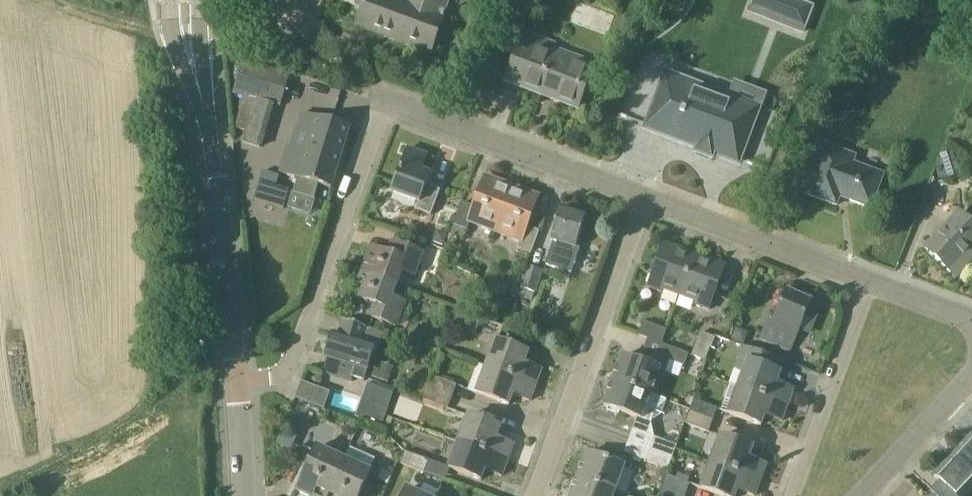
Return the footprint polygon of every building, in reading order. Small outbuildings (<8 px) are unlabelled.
[(356,26),(383,35),(385,31),(433,49),(446,14),(444,13),(449,0),(366,0),(356,26)] [(789,0),(769,0),(764,13),(788,21),(786,26),(803,32),(812,9),(789,0)] [(552,53),(556,42),(525,31),(506,81),(578,108),(593,69),(552,53)] [(290,75),(243,60),(234,92),(246,96),(236,128),(247,132),(244,142),(262,148),(276,106),(280,107),(290,75)] [(734,99),(731,97),(693,83),(691,91),(663,80),(645,129),(697,149),(696,153),(712,159),(713,155),(739,164),(751,130),(753,131),(756,121),(755,120),(757,116),(732,106),(734,99)] [(844,113),(856,112),(855,100),(843,102),(844,113)] [(300,179),(318,184),(331,188),(350,127),(303,113),(301,112),(296,131),(292,145),(291,145),(289,144),(281,173),(300,179)] [(883,174),(852,163),(854,156),(822,144),(804,193),(837,205),(842,190),(852,194),(850,200),(871,208),(883,174)] [(430,175),(421,171),(427,155),(408,148),(392,193),(419,202),(416,210),(431,215),(441,191),(426,185),(430,175)] [(941,159),(947,179),(961,175),(956,155),(941,159)] [(263,172),(254,200),(283,210),(289,190),(277,186),(280,178),(263,172)] [(512,187),(486,177),(475,207),(463,202),(454,224),(467,229),(471,220),(496,230),(512,187)] [(538,197),(512,187),(496,230),(522,239),(518,249),(531,254),(540,231),(527,226),(538,197)] [(586,215),(561,207),(551,241),(554,241),(546,264),(572,273),(574,264),(576,264),(576,263),(575,262),(579,249),(576,248),(586,215)] [(959,213),(926,249),(957,278),(971,263),(971,225),(959,213)] [(432,242),(444,246),(448,235),(437,230),(432,242)] [(362,273),(395,285),(400,272),(413,277),(421,253),(392,242),(392,243),(398,245),(393,257),(388,254),(371,248),(362,273)] [(695,256),(665,244),(649,287),(662,291),(663,288),(681,294),(695,256)] [(725,267),(711,262),(695,256),(681,294),(696,300),(695,305),(709,310),(725,267)] [(543,271),(526,266),(520,288),(536,293),(543,271)] [(366,314),(365,315),(395,325),(403,303),(391,298),(395,285),(362,273),(354,297),(369,302),(376,305),(372,316),(366,314)] [(812,301),(787,290),(775,319),(770,317),(761,338),(791,350),(812,301)] [(458,313),(453,324),(476,333),(481,322),(458,313)] [(527,317),(514,313),(512,323),(524,327),(527,317)] [(379,347),(383,334),(369,330),(342,322),(338,335),(332,333),(325,357),(351,365),(348,376),(365,381),(365,378),(374,349),(375,346),(379,347)] [(667,330),(644,322),(639,335),(662,344),(667,330)] [(749,332),(736,327),(731,340),(744,345),(749,332)] [(706,360),(715,337),(701,332),(692,355),(706,360)] [(496,341),(486,368),(535,386),(542,369),(525,363),(529,353),(496,341)] [(613,381),(651,395),(656,382),(661,383),(670,361),(685,366),(686,363),(689,355),(662,344),(657,356),(643,351),(639,362),(623,356),(613,381)] [(780,373),(770,369),(774,357),(742,346),(737,359),(739,359),(735,369),(744,372),(739,388),(788,406),(794,389),(777,383),(780,373)] [(382,366),(380,372),(375,370),(372,379),(389,385),(395,370),(382,366)] [(513,395),(530,401),(535,386),(486,368),(477,394),(509,405),(513,395)] [(433,377),(428,389),(453,398),(457,386),(433,377)] [(604,406),(637,417),(642,420),(651,395),(613,381),(604,406)] [(302,383),(296,399),(324,410),(331,393),(302,383)] [(394,393),(368,384),(362,399),(375,404),(370,423),(382,427),(387,408),(388,408),(394,393)] [(765,415),(782,421),(788,406),(739,388),(732,406),(729,414),(761,425),(765,415)] [(453,398),(428,389),(424,401),(448,410),(453,398)] [(690,412),(713,421),(717,409),(694,400),(690,412)] [(713,421),(690,412),(686,423),(709,432),(713,421)] [(501,428),(468,416),(458,443),(508,460),(514,444),(497,438),(501,428)] [(632,430),(653,437),(654,437),(654,436),(651,423),(642,420),(637,417),(632,430)] [(298,436),(283,430),(277,445),(292,451),(298,436)] [(766,464),(749,458),(753,448),(721,436),(711,462),(760,480),(766,464)] [(653,437),(648,448),(673,458),(677,446),(654,437),(653,437)] [(934,475),(940,481),(931,492),(935,495),(967,495),(971,491),(971,439),(949,463),(947,461),(934,475)] [(458,443),(449,468),(481,480),(485,470),(502,476),(508,460),(458,443)] [(345,460),(317,447),(297,490),(309,495),(327,495),(345,460)] [(644,461),(668,470),(673,458),(648,448),(644,461)] [(429,460),(405,452),(401,464),(425,472),(429,460)] [(625,467),(587,453),(578,477),(616,491),(625,467)] [(345,460),(327,495),(360,495),(371,472),(345,460)] [(711,462),(702,488),(722,495),(735,495),(737,490),(754,495),(760,480),(711,462)] [(378,480),(388,484),(392,475),(393,475),(393,474),(383,469),(378,480)] [(662,487),(686,495),(690,484),(667,476),(662,487)] [(571,495),(614,495),(616,491),(578,477),(571,495)] [(662,487),(659,495),(686,495),(662,487)]
